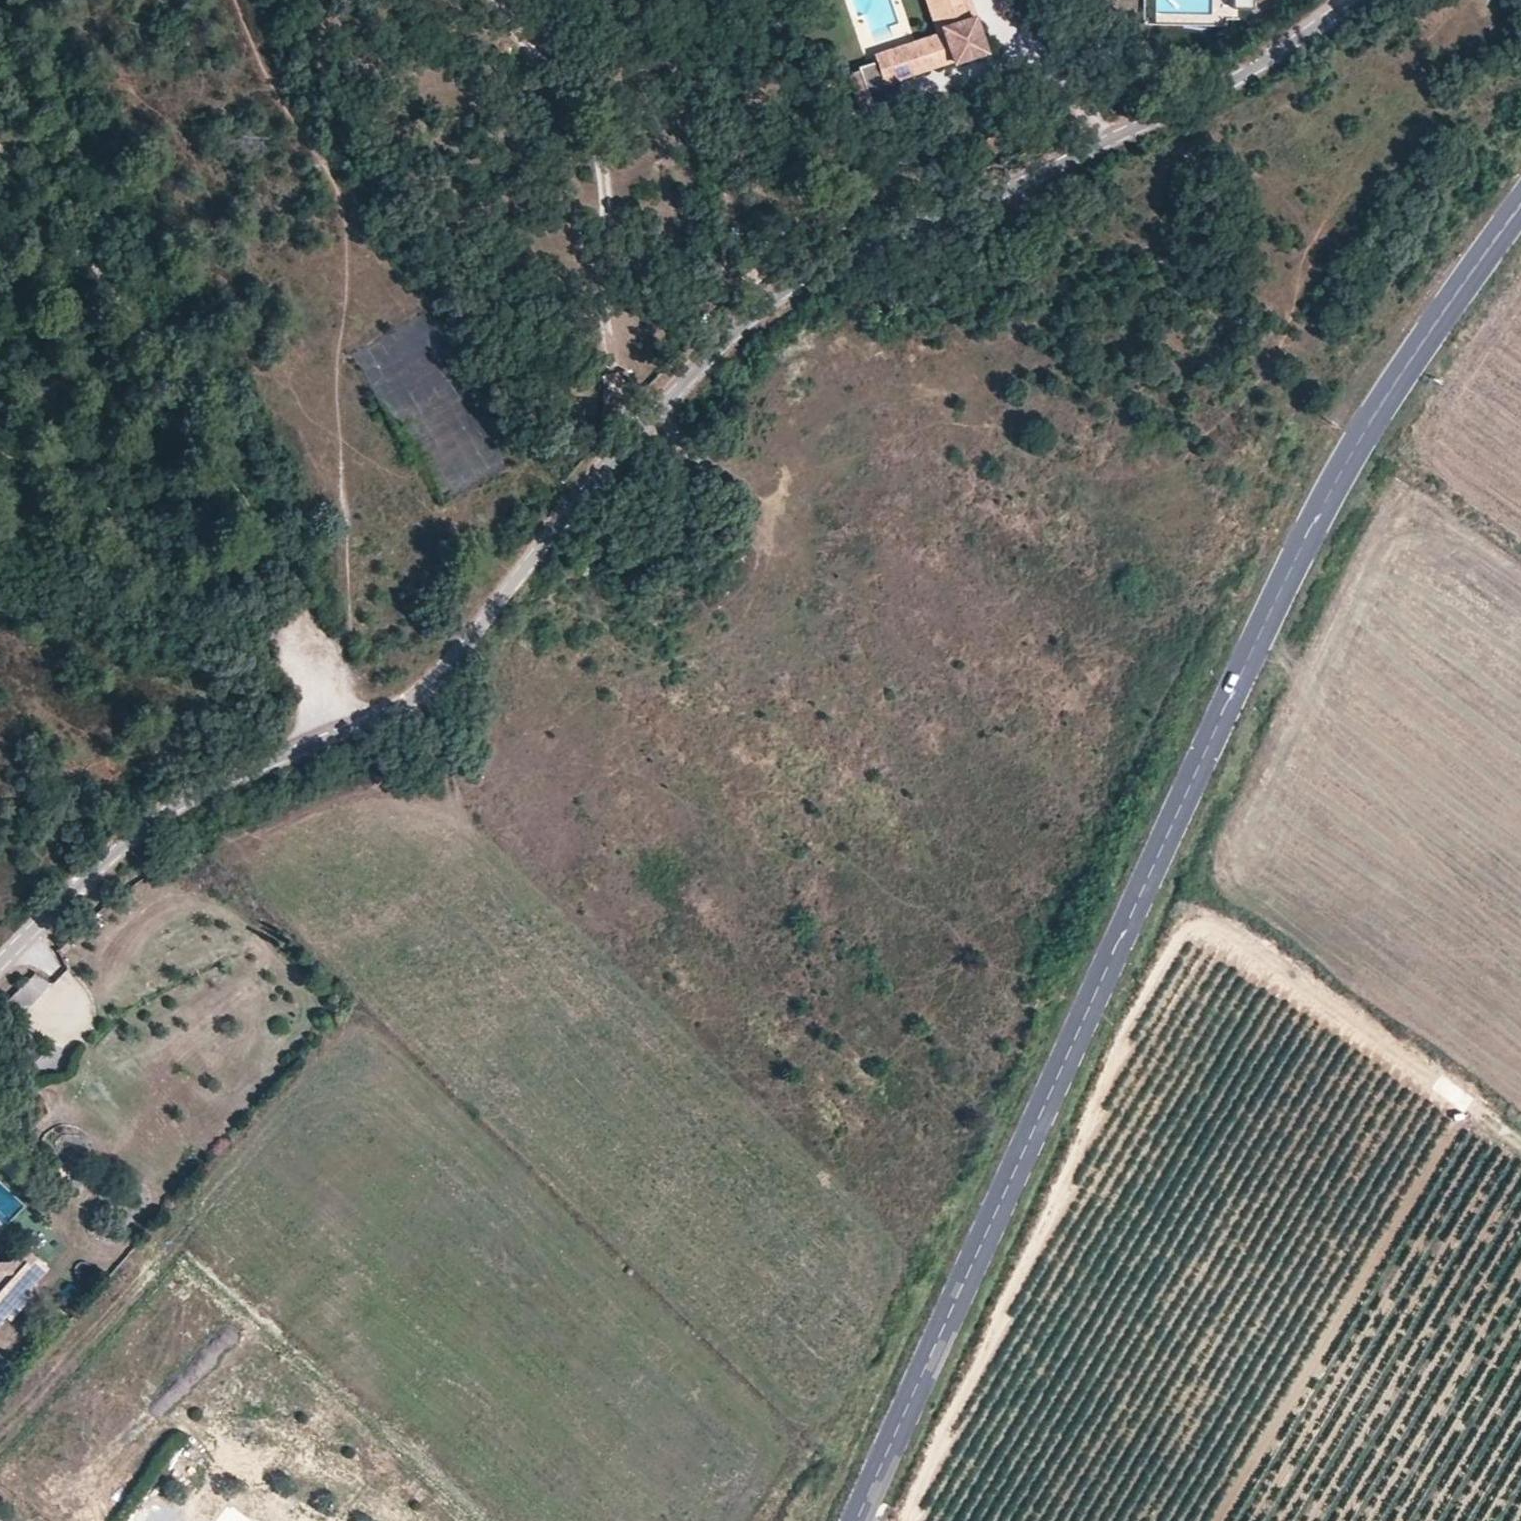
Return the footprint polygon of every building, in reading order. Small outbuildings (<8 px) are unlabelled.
[(946,38),(876,62),(860,67),(861,69),(847,74),(859,109),(903,95),(897,77),(953,59),(954,62),(986,51),(969,0),(933,0),(946,38)] [(873,53),(876,62),(946,38),(933,0),(925,0),(935,32),(873,53)] [(1054,209),(1070,202),(1066,193),(1050,200),(1054,209)] [(47,984),(35,970),(5,995),(22,1017),(19,1019),(50,1058),(102,1015),(64,969),(47,984)] [(14,1273),(25,1260),(42,1274),(49,1267),(23,1245),(9,1260),(0,1261),(0,1274),(14,1273)] [(4,1316),(9,1320),(32,1293),(28,1290),(42,1274),(25,1260),(14,1273),(0,1274),(0,1321),(4,1316)]
